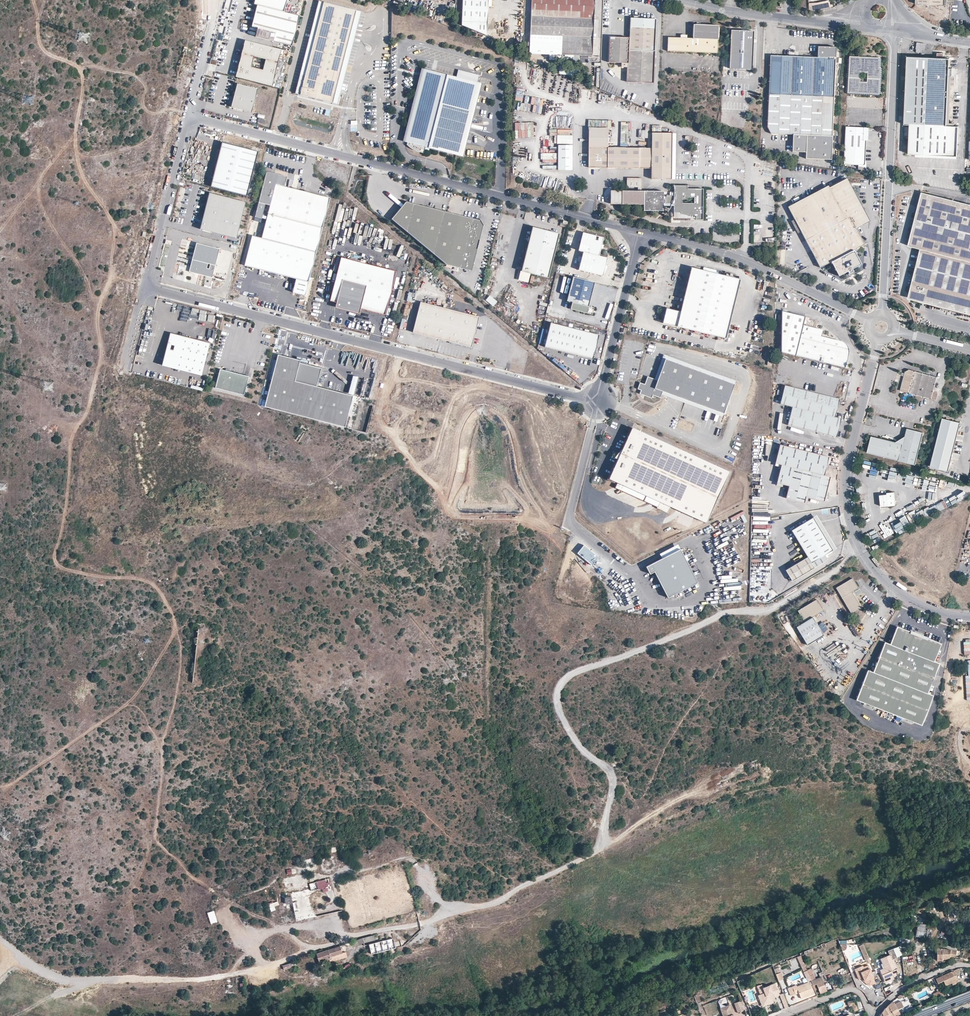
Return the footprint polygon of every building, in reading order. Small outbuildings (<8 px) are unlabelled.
[(287,0),(255,0),(254,4),(257,5),(284,12),(287,0)] [(463,25),(487,35),(489,0),(464,0),(463,25)] [(592,56),(593,36),(595,0),(532,0),(532,14),(531,33),(530,53),(592,56)] [(303,84),(324,2),(319,1),(298,83),(303,84)] [(828,10),(827,1),(807,3),(808,12),(810,12),(820,12),(828,10)] [(331,92),(352,9),(324,2),(303,84),(298,83),(295,94),(333,103),(335,93),(331,92)] [(292,46),(300,16),(284,12),(257,5),(252,26),(258,28),(256,36),(292,46)] [(335,93),(356,10),(352,9),(331,92),(335,93)] [(629,50),(655,51),(656,19),(631,18),(630,37),(629,50)] [(668,51),(698,52),(718,53),(718,26),(694,25),(693,39),(687,38),(681,38),(669,37),(668,51)] [(730,68),(753,69),(753,50),(754,31),(731,30),(730,68)] [(622,67),(628,67),(627,81),(654,82),(655,51),(629,50),(630,37),(611,36),(610,62),(622,62),(622,67)] [(272,86),(282,50),(245,40),(236,77),(272,86)] [(836,48),(817,48),(818,57),(769,56),(767,128),(771,134),(793,136),(793,151),(806,153),(806,159),(831,160),(836,48)] [(906,75),(905,124),(910,124),(909,153),(946,154),(958,155),(959,126),(953,126),(953,124),(954,101),(954,95),(954,87),(952,87),(948,87),(948,78),(949,69),(949,59),(907,56),(907,64),(906,75)] [(848,93),(879,94),(881,68),(879,68),(880,58),(849,57),(848,93)] [(433,79),(435,72),(422,68),(403,141),(407,142),(423,77),(433,79)] [(433,79),(423,77),(407,142),(407,144),(407,146),(408,148),(424,153),(425,147),(458,155),(477,82),(479,75),(458,69),(456,77),(435,72),(433,79)] [(482,83),(477,82),(458,155),(463,157),(482,83)] [(252,112),(258,89),(237,84),(235,94),(237,95),(231,107),(252,112)] [(541,114),(542,107),(533,106),(532,113),(541,114)] [(531,122),(514,123),(515,139),(531,138),(531,122)] [(865,128),(846,126),(845,164),(859,165),(865,165),(866,158),(867,140),(864,140),(865,128)] [(652,133),(652,148),(608,148),(608,128),(589,128),(589,167),(651,168),(652,178),(672,179),(672,133),(652,133)] [(247,196),(258,152),(222,143),(211,187),(247,196)] [(573,170),(573,146),(558,146),(558,170),(573,170)] [(541,169),(557,169),(557,147),(550,147),(550,153),(541,153),(541,169)] [(287,177),(267,172),(255,217),(262,219),(266,205),(270,206),(262,238),(252,236),(245,266),(296,279),(293,293),(305,296),(330,198),(284,186),(287,177)] [(642,192),(642,179),(627,179),(627,188),(638,188),(638,192),(642,192)] [(850,217),(855,228),(868,221),(849,184),(847,179),(831,188),(830,186),(789,207),(795,220),(801,231),(806,241),(850,217)] [(688,185),(674,185),(674,192),(674,196),(669,196),(666,196),(666,197),(666,199),(664,199),(664,197),(664,192),(642,192),(638,192),(622,192),(622,205),(644,205),(644,211),(664,210),(664,204),(674,204),(674,212),(680,212),(681,212),(681,216),(695,216),(695,215),(696,215),(696,219),(703,219),(703,188),(688,188),(688,185)] [(622,205),(622,192),(611,192),(611,205),(622,205)] [(920,192),(907,246),(918,248),(920,249),(969,261),(969,204),(920,192)] [(236,238),(246,202),(209,193),(200,229),(236,238)] [(481,220),(406,201),(391,218),(447,264),(471,270),(483,225),(481,220)] [(850,217),(806,241),(820,268),(830,263),(837,277),(846,272),(848,275),(852,273),(851,269),(860,265),(852,251),(864,245),(855,228),(850,217)] [(795,220),(793,221),(799,233),(801,231),(795,220)] [(559,234),(532,228),(521,272),(529,274),(548,279),(559,234)] [(791,231),(782,230),(781,245),(791,247),(791,231)] [(599,255),(603,237),(583,232),(579,250),(583,252),(579,270),(603,276),(608,258),(599,255)] [(196,243),(189,272),(212,278),(220,249),(196,243)] [(920,249),(909,291),(911,292),(910,293),(910,294),(910,296),(911,297),(912,298),(913,299),(915,299),(915,300),(924,303),(969,314),(969,261),(920,249)] [(385,315),(396,272),(365,264),(366,261),(361,260),(360,262),(341,257),(330,301),(337,303),(336,305),(353,309),(353,312),(359,313),(361,309),(385,315)] [(741,280),(692,268),(681,312),(667,309),(663,324),(727,339),(741,280)] [(529,274),(521,272),(519,280),(527,282),(529,274)] [(595,282),(573,277),(567,301),(572,302),(570,309),(592,314),(594,308),(589,306),(595,282)] [(490,296),(486,300),(493,306),(497,302),(490,296)] [(442,340),(450,309),(421,301),(413,332),(442,340)] [(471,347),(479,316),(450,309),(442,340),(471,347)] [(801,326),(803,318),(781,313),(782,354),(794,357),(844,369),(846,361),(846,358),(847,355),(847,354),(847,352),(847,350),(847,348),(846,346),(845,344),(844,344),(842,343),(840,342),(819,337),(821,331),(801,326)] [(599,335),(550,322),(544,347),(592,360),(599,335)] [(201,375),(210,343),(170,333),(162,365),(201,375)] [(309,418),(317,386),(322,368),(300,362),(300,360),(278,354),(264,407),(309,418)] [(735,381),(663,355),(654,379),(657,380),(665,359),(734,384),(735,381)] [(661,394),(662,391),(723,413),(734,384),(665,359),(657,380),(654,379),(647,377),(644,385),(639,383),(637,389),(640,390),(642,391),(641,393),(642,394),(644,395),(644,396),(651,398),(652,395),(660,398),(661,394)] [(244,395),(249,373),(230,368),(230,370),(226,369),(220,368),(215,388),(244,395)] [(908,393),(914,371),(908,369),(905,371),(905,373),(902,373),(901,375),(904,376),(900,391),(908,393)] [(914,371),(908,393),(930,399),(935,400),(937,393),(932,392),(936,377),(914,371)] [(345,427),(353,395),(317,386),(309,418),(334,425),(345,427)] [(835,419),(839,401),(784,387),(780,405),(792,408),(788,427),(835,439),(840,421),(835,419)] [(723,413),(662,391),(661,394),(722,416),(723,413)] [(948,471),(960,423),(959,422),(942,418),(930,467),(948,471)] [(303,431),(296,440),(299,442),(307,430),(302,426),(300,429),(303,431)] [(729,472),(631,428),(621,450),(616,462),(608,479),(617,483),(659,502),(656,509),(662,512),(665,506),(669,508),(669,507),(705,524),(729,472)] [(914,431),(906,429),(903,438),(914,431)] [(903,438),(901,444),(895,442),(879,438),(869,444),(867,452),(871,453),(896,459),(898,459),(911,463),(914,464),(922,433),(914,431),(903,438)] [(778,484),(785,486),(790,487),(789,491),(787,500),(805,505),(807,499),(825,503),(831,478),(828,477),(825,477),(828,459),(780,447),(776,464),(782,466),(778,484)] [(882,469),(881,479),(888,479),(889,470),(882,469)] [(659,502),(617,483),(614,490),(656,509),(659,502)] [(869,488),(869,484),(863,483),(863,489),(862,489),(862,494),(870,494),(870,488),(869,488)] [(887,495),(889,506),(896,505),(894,493),(887,494),(887,495)] [(887,495),(880,496),(881,507),(889,506),(887,495)] [(945,499),(923,511),(927,518),(949,506),(945,499)] [(813,520),(792,533),(808,558),(786,572),(792,583),(814,570),(824,563),(826,560),(824,557),(832,552),(813,520)] [(681,550),(646,568),(649,575),(656,572),(669,598),(698,583),(681,550)] [(854,615),(862,610),(853,594),(859,590),(853,580),(838,589),(854,615)] [(800,612),(807,624),(798,629),(805,641),(804,642),(805,644),(807,643),(809,647),(825,637),(815,620),(826,613),(818,601),(800,612)] [(934,697),(928,695),(940,665),(935,663),(942,646),(898,629),(891,646),(885,644),(880,657),(874,673),(868,671),(856,701),(922,727),(934,697)] [(331,878),(326,879),(328,886),(323,888),(324,892),(333,889),(331,878)] [(326,879),(310,883),(312,890),(323,888),(328,886),(326,879)] [(293,902),(298,901),(297,898),(293,899),(292,896),(279,898),(282,912),(295,909),(293,902)] [(211,924),(218,922),(215,911),(208,913),(211,924)] [(916,936),(925,937),(927,925),(918,924),(916,936)] [(317,936),(320,938),(326,929),(322,927),(317,936)] [(366,938),(352,942),(353,945),(375,939),(374,936),(366,938)] [(396,948),(394,939),(370,945),(372,954),(396,948)] [(866,960),(867,959),(867,958),(869,957),(863,943),(859,945),(866,960)] [(331,959),(331,957),(343,954),(343,953),(341,946),(330,949),(328,950),(328,951),(317,954),(320,962),(330,959),(331,959)] [(884,970),(881,972),(885,981),(893,977),(892,974),(895,972),(897,971),(892,958),(896,956),(893,947),(887,949),(889,954),(880,958),(883,967),(884,970)] [(937,961),(942,960),(942,959),(944,958),(944,959),(952,956),(955,956),(956,950),(937,948),(937,961)] [(346,952),(343,953),(343,954),(331,957),(331,959),(330,959),(331,962),(348,956),(346,952)] [(866,979),(866,983),(868,985),(874,982),(876,988),(881,986),(877,976),(873,977),(867,964),(862,967),(862,965),(856,967),(860,978),(863,976),(865,980),(866,979)] [(955,982),(958,980),(954,971),(952,973),(951,972),(936,979),(938,983),(943,981),(945,986),(951,983),(953,985),(956,983),(955,982)] [(813,975),(809,976),(814,989),(817,988),(819,994),(827,991),(822,977),(815,979),(813,975)] [(796,985),(787,988),(790,996),(798,993),(801,999),(813,995),(808,982),(796,986),(796,985)] [(759,991),(761,997),(760,1002),(761,1004),(773,1000),(772,997),(779,994),(775,983),(758,989),(759,991)] [(935,1003),(945,1000),(941,991),(932,995),(935,1003)] [(783,993),(779,994),(785,1008),(789,1007),(783,993)] [(847,1002),(849,1006),(852,1005),(854,1011),(858,1009),(854,999),(847,1002)] [(739,1001),(733,1003),(737,1013),(743,1010),(739,1001)] [(894,1005),(892,1002),(884,1009),(889,1015),(898,1015),(901,1015),(899,1011),(895,1006),(894,1005)] [(899,1003),(894,1005),(895,1006),(899,1011),(903,1009),(899,1002),(899,1003)]
